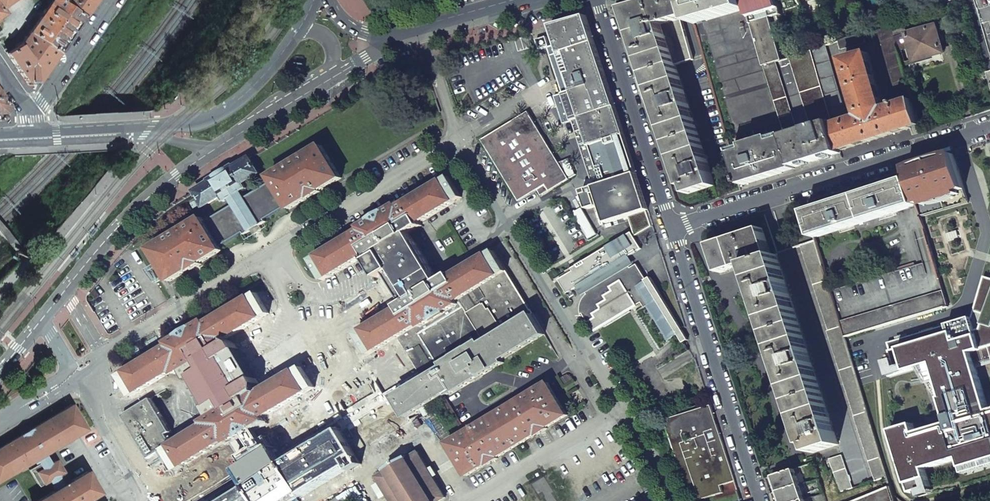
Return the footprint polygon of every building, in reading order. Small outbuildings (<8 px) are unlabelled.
[(15,0),(0,0),(0,18),(6,14),(7,16),(8,14),(4,8),(15,0)] [(29,33),(57,54),(62,47),(83,17),(64,4),(63,3),(61,0),(52,0),(30,31),(28,29),(26,31),(29,33)] [(83,17),(85,14),(95,0),(61,0),(63,3),(64,4),(83,17)] [(644,100),(654,97),(664,128),(679,174),(683,187),(686,186),(689,195),(715,186),(676,66),(693,60),(683,20),(692,18),(687,0),(640,0),(627,4),(630,12),(618,16),(644,100)] [(694,24),(747,9),(745,0),(687,0),(692,18),(694,24)] [(750,18),(769,12),(771,17),(782,14),(779,4),(778,0),(745,0),(747,9),(750,18)] [(708,41),(735,136),(748,132),(749,137),(755,136),(753,131),(779,123),(763,67),(752,28),(753,28),(750,18),(747,9),(694,24),(700,43),(708,41)] [(752,28),(763,67),(781,61),(768,18),(771,17),(769,12),(750,18),(753,28),(752,28)] [(878,22),(878,28),(891,24),(888,13),(881,15),(881,20),(878,22)] [(649,210),(641,190),(624,135),(615,107),(586,16),(551,26),(554,35),(557,45),(548,48),(564,94),(556,97),(564,125),(573,122),(576,132),(591,180),(601,177),(603,183),(595,186),(595,187),(588,190),(588,189),(581,191),(587,209),(598,206),(594,196),(598,195),(600,202),(607,223),(649,210)] [(891,24),(895,38),(907,35),(909,34),(905,19),(891,24)] [(878,28),(896,92),(909,88),(898,48),(895,38),(891,24),(878,28)] [(910,45),(914,61),(944,53),(936,26),(909,34),(907,35),(910,45)] [(57,54),(29,33),(21,43),(6,54),(25,83),(37,83),(40,78),(57,54)] [(863,34),(839,42),(841,50),(866,43),(863,34)] [(895,38),(898,48),(910,45),(907,35),(895,38)] [(976,62),(989,58),(989,55),(987,45),(973,50),(976,62)] [(833,122),(834,126),(848,121),(826,46),(812,51),(833,122)] [(785,135),(786,137),(833,122),(812,51),(781,61),(763,67),(779,123),(783,136),(785,135)] [(834,126),(840,151),(887,136),(920,126),(913,101),(885,109),(869,54),(844,61),(860,118),(848,121),(834,126)] [(646,106),(654,131),(664,128),(654,97),(644,100),(646,106)] [(482,141),(520,202),(539,191),(547,186),(550,192),(570,180),(529,113),(482,141)] [(786,137),(795,168),(817,161),(841,154),(840,151),(834,126),(833,122),(786,137)] [(732,151),(743,186),(781,174),(796,169),(795,168),(786,137),(785,135),(783,136),(772,139),(772,138),(745,146),(745,147),(732,151)] [(307,155),(271,177),(273,180),(266,184),(281,209),(288,205),(290,209),(311,197),(312,198),(321,192),(321,191),(341,178),(322,146),(307,155)] [(917,206),(921,218),(970,203),(954,154),(930,162),(905,170),(909,180),(917,206)] [(233,168),(217,177),(211,181),(211,182),(196,192),(204,206),(220,196),(224,202),(229,198),(233,204),(205,222),(220,247),(243,232),(244,234),(265,220),(265,219),(281,209),(266,184),(244,198),(240,191),(246,188),(243,182),(259,173),(250,159),(234,169),(233,168)] [(312,260),(324,281),(366,256),(368,258),(409,233),(410,233),(411,235),(417,231),(416,229),(422,226),(420,223),(462,197),(450,177),(399,208),(398,204),(360,227),(362,230),(312,260)] [(807,212),(815,238),(917,206),(909,180),(903,181),(900,182),(881,189),(876,190),(872,191),(858,196),(845,200),(841,202),(836,203),(807,212)] [(547,186),(539,191),(542,197),(550,192),(547,186)] [(202,218),(151,249),(170,281),(191,269),(192,270),(202,264),(201,263),(222,250),(220,247),(202,218)] [(751,264),(812,454),(838,445),(777,255),(772,257),(763,229),(711,245),(716,262),(720,273),(751,264)] [(367,259),(382,284),(396,306),(438,281),(432,272),(432,271),(416,243),(414,243),(409,233),(368,258),(367,259)] [(603,327),(642,303),(645,308),(647,307),(668,342),(679,335),(684,332),(653,281),(650,284),(639,266),(633,270),(631,268),(627,261),(631,258),(644,250),(634,234),(577,268),(579,270),(572,275),(570,272),(559,279),(569,296),(579,289),(583,287),(588,294),(589,296),(585,299),(583,303),(582,305),(582,309),(582,314),(583,316),(584,315),(592,328),(600,323),(603,327)] [(853,417),(874,482),(887,478),(844,337),(834,304),(830,292),(815,242),(801,246),(828,331),(827,332),(854,416),(853,417)] [(356,334),(368,354),(396,337),(419,324),(421,327),(458,304),(456,301),(507,271),(494,251),(452,276),(450,274),(445,277),(443,275),(438,279),(439,281),(438,281),(396,306),(398,309),(356,334)] [(627,261),(631,268),(635,265),(631,258),(627,261)] [(834,304),(844,337),(947,306),(940,280),(934,260),(922,264),(830,292),(834,304)] [(458,304),(480,342),(482,345),(532,314),(533,314),(531,310),(530,310),(507,271),(456,301),(458,304)] [(983,277),(971,318),(887,343),(892,360),(884,363),(888,377),(918,369),(926,380),(937,376),(943,398),(940,399),(947,424),(915,433),(912,424),(890,431),(909,494),(917,491),(930,488),(924,470),(959,459),(962,469),(989,460),(989,411),(977,369),(976,366),(989,362),(989,279),(983,277)] [(579,289),(583,297),(588,294),(583,287),(579,289)] [(164,451),(176,471),(186,465),(211,450),(226,441),(228,443),(229,443),(249,430),(265,420),(263,418),(273,412),(288,402),(314,387),(301,367),(259,392),(257,387),(244,395),(246,397),(242,399),(236,390),(240,387),(223,358),(219,361),(213,352),(217,349),(218,351),(224,347),(223,345),(228,342),(228,340),(227,339),(270,313),(257,293),(207,324),(205,321),(167,344),(168,347),(119,376),(125,386),(127,389),(131,397),(173,371),(175,374),(181,371),(187,381),(189,380),(193,378),(210,405),(205,407),(203,408),(210,419),(204,423),(205,425),(177,442),(174,444),(164,451)] [(480,342),(458,304),(421,327),(419,324),(396,337),(422,381),(444,367),(443,364),(472,346),(480,342)] [(394,397),(406,418),(408,416),(420,409),(424,416),(428,414),(424,407),(448,392),(451,396),(505,364),(503,360),(545,335),(532,314),(482,345),(480,342),(472,346),(443,364),(444,367),(422,381),(394,397)] [(600,323),(592,328),(595,332),(603,327),(600,323)] [(691,344),(684,332),(679,335),(687,347),(691,344)] [(567,376),(562,379),(566,385),(573,380),(572,377),(569,376),(567,376)] [(937,376),(926,380),(940,399),(943,398),(937,376)] [(193,378),(189,380),(205,407),(210,405),(193,378)] [(448,444),(467,476),(488,464),(488,465),(498,459),(497,458),(537,434),(538,435),(548,429),(547,428),(567,415),(549,383),(448,444)] [(114,392),(117,396),(127,389),(125,386),(114,392)] [(131,397),(127,389),(117,396),(121,403),(131,397)] [(123,416),(150,459),(164,451),(174,444),(172,441),(168,435),(172,432),(152,398),(123,416)] [(98,493),(85,471),(62,485),(56,475),(62,472),(55,461),(50,464),(43,454),(85,430),(71,405),(0,447),(0,481),(36,459),(39,464),(28,470),(38,486),(48,480),(52,487),(46,491),(48,494),(36,500),(84,500),(98,493)] [(695,500),(699,500),(724,493),(722,486),(735,481),(711,406),(666,420),(679,460),(677,461),(687,494),(692,492),(695,500)] [(229,482),(233,489),(214,500),(296,500),(359,463),(337,427),(274,464),(259,439),(256,440),(249,430),(229,443),(235,453),(232,455),(243,473),(229,482)] [(392,500),(440,500),(445,498),(418,453),(408,459),(407,457),(387,470),(388,471),(377,478),(392,500)] [(829,460),(840,493),(853,489),(842,455),(829,460)] [(963,475),(989,467),(989,460),(962,469),(963,475)] [(773,477),(777,492),(799,486),(794,470),(773,477)] [(780,500),(802,500),(804,500),(799,486),(777,492),(780,500)] [(890,487),(856,500),(894,500),(890,487)] [(917,491),(919,497),(931,494),(930,488),(917,491)]
